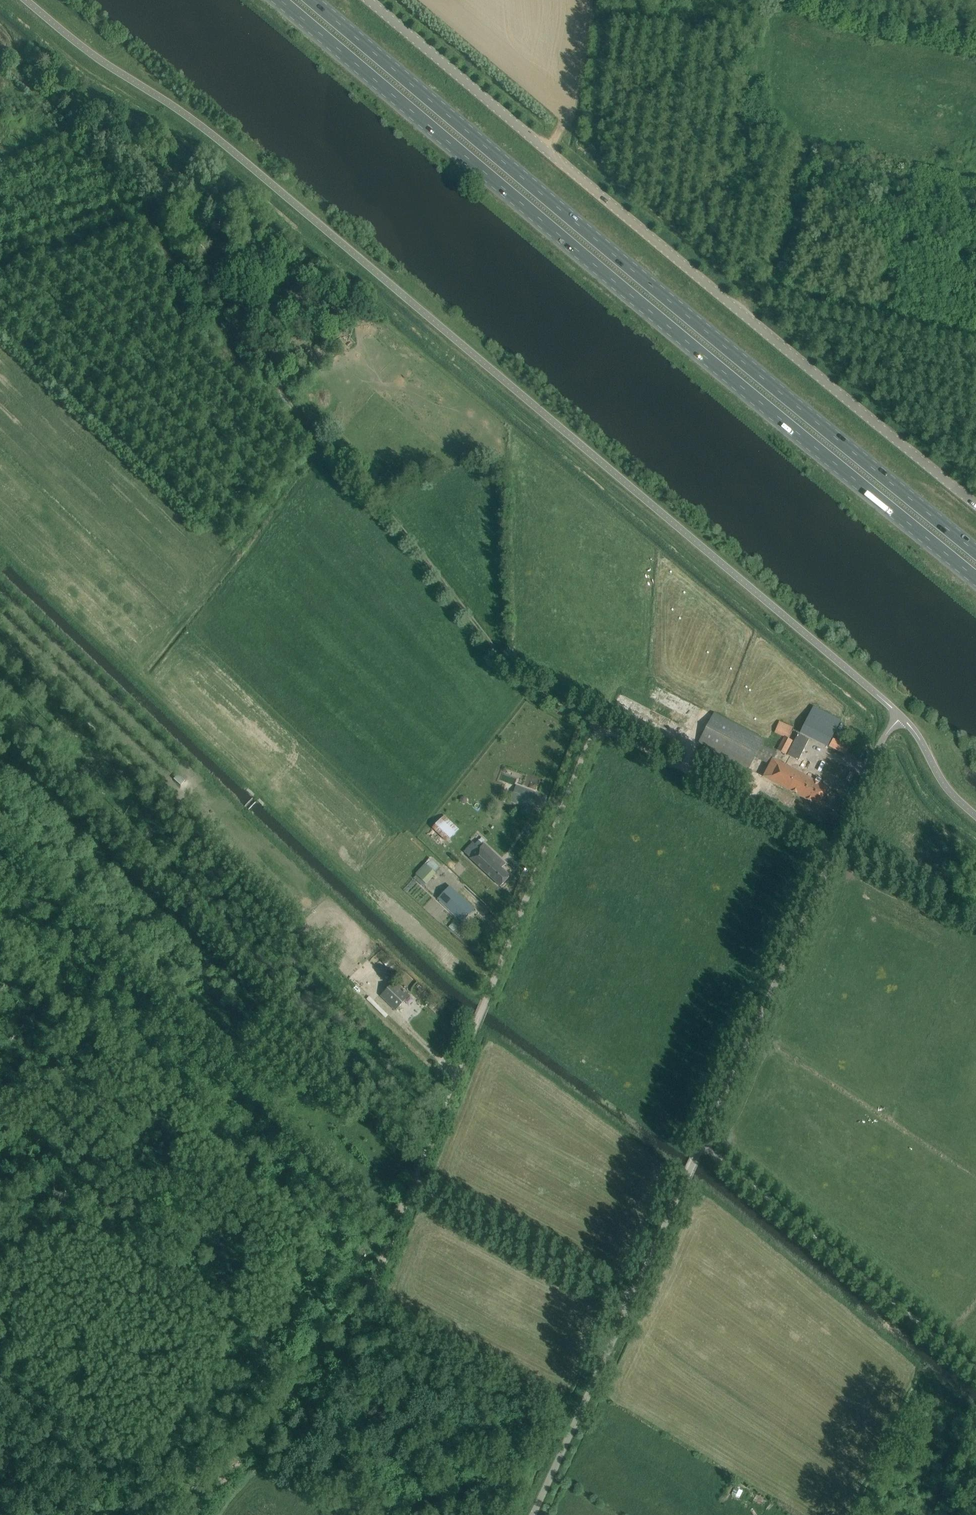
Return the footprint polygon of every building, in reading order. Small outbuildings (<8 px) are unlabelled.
[(279,237),(268,248),(274,254),(285,243),(279,237)] [(791,725),(755,709),(750,721),(786,737),(791,725)] [(819,806),(828,788),(773,759),(777,753),(761,745),(764,739),(714,713),(699,742),(749,769),(755,756),(770,764),(764,777),(819,806)] [(675,721),(667,736),(683,745),(691,730),(675,721)] [(784,737),(778,750),(786,754),(792,741),(784,737)] [(849,747),(833,738),(829,746),(845,754),(849,747)] [(535,810),(541,794),(517,784),(511,801),(535,810)] [(448,841),(450,839),(459,830),(445,816),(433,827),(448,841)] [(468,846),(463,851),(464,852),(501,887),(510,876),(499,866),(503,861),(484,844),(480,848),(472,842),(468,846)] [(425,883),(435,872),(440,868),(431,859),(426,864),(416,875),(425,883)] [(438,899),(462,921),(474,909),(450,886),(438,899)] [(453,922),(449,927),(454,931),(458,927),(453,922)] [(398,967),(388,957),(382,962),(393,972),(398,967)] [(392,984),(381,995),(389,1003),(396,1010),(410,996),(403,989),(395,981),(393,980),(391,982),(392,984)] [(388,1013),(369,995),(366,997),(386,1016),(388,1013)]
